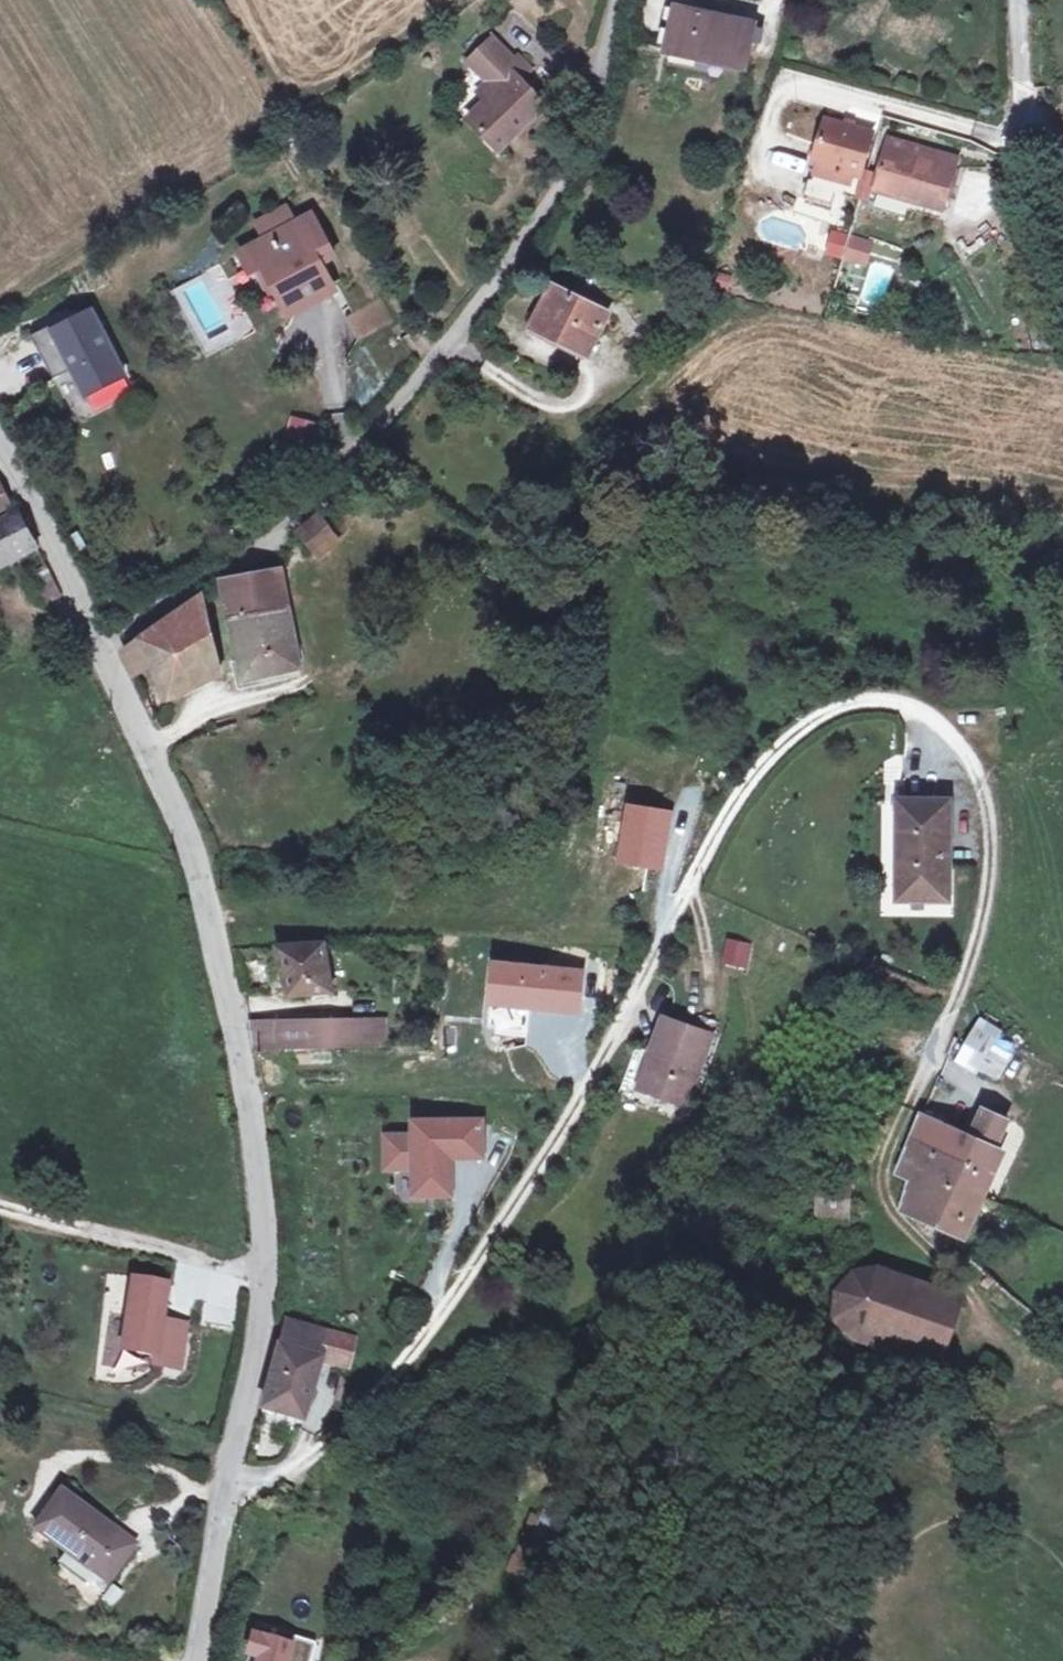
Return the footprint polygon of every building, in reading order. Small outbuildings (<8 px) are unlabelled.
[(746,66),(755,26),(675,8),(667,49),(746,66)] [(514,61),(493,39),(469,63),(489,83),(497,91),(487,100),(469,119),(499,150),(544,106),(520,80),(531,69),(519,57),(514,61)] [(487,100),(497,91),(489,83),(479,92),(487,100)] [(842,172),(861,177),(874,133),(826,119),(813,163),(817,164),(812,179),(809,178),(803,198),(832,207),(842,172)] [(943,211),(955,168),(887,148),(876,187),(911,197),(910,201),(943,211)] [(910,201),(911,197),(876,187),(874,191),(910,201)] [(268,239),(296,224),(287,208),(259,223),(268,239)] [(289,312),(331,288),(318,265),(334,257),(312,216),(296,224),(268,239),(242,253),(254,275),(260,271),(265,269),(278,291),(289,312)] [(830,252),(844,256),(849,238),(836,234),(830,252)] [(858,302),(881,309),(894,266),(871,259),(858,302)] [(273,294),(278,291),(265,269),(260,271),(273,294)] [(608,315),(553,288),(534,327),(551,336),(550,338),(571,348),(572,346),(589,354),(608,315)] [(58,322),(32,336),(54,378),(73,368),(87,394),(124,375),(90,312),(61,327),(58,322)] [(0,482),(0,513),(11,507),(0,482)] [(38,545),(19,510),(0,521),(0,567),(38,545)] [(322,515),(301,532),(318,554),(339,538),(322,515)] [(230,617),(289,607),(281,569),(229,578),(229,604),(227,605),(230,617)] [(60,589),(49,570),(31,579),(49,602),(58,599),(60,596),(60,589)] [(165,690),(219,664),(203,598),(201,597),(125,651),(124,656),(133,675),(153,665),(165,690)] [(289,607),(230,617),(240,661),(245,680),(275,673),(284,671),(301,666),(289,607)] [(245,680),(240,661),(233,663),(239,689),(277,681),(275,673),(245,680)] [(1016,728),(1005,729),(1006,739),(1017,739),(1016,728)] [(899,900),(947,900),(948,802),(900,802),(899,900)] [(727,938),(721,964),(747,970),(753,944),(727,938)] [(278,947),(290,996),(333,992),(325,945),(278,947)] [(582,973),(495,966),(490,1026),(529,1030),(531,1008),(578,1012),(582,973)] [(686,1106),(711,1036),(665,1019),(652,1053),(658,1055),(645,1091),(686,1106)] [(999,1030),(980,1019),(959,1057),(998,1078),(1013,1051),(993,1040),(999,1030)] [(279,1049),(385,1047),(385,1021),(279,1023),(279,1049)] [(255,1049),(279,1049),(279,1023),(250,1023),(255,1049)] [(645,1091),(658,1055),(652,1053),(640,1089),(645,1091)] [(923,1115),(908,1148),(952,1168),(946,1181),(975,1194),(994,1151),(1008,1121),(984,1110),(972,1137),(923,1115)] [(485,1160),(484,1118),(412,1119),(412,1134),(385,1135),(385,1171),(415,1170),(415,1194),(453,1194),(453,1160),(485,1160)] [(952,1168),(908,1148),(900,1172),(912,1176),(905,1204),(919,1212),(959,1230),(975,1194),(946,1181),(952,1168)] [(818,1213),(835,1214),(836,1181),(820,1180),(818,1213)] [(836,1181),(835,1214),(850,1215),(852,1182),(836,1181)] [(925,1365),(949,1297),(901,1280),(871,1269),(869,1272),(857,1273),(837,1291),(833,1303),(833,1316),(836,1324),(847,1338),(925,1365)] [(166,1283),(133,1278),(123,1350),(156,1354),(154,1365),(180,1368),(186,1325),(160,1321),(166,1283)] [(949,1297),(925,1365),(937,1369),(961,1301),(949,1297)] [(286,1321),(263,1410),(303,1421),(321,1361),(349,1367),(356,1339),(330,1333),(286,1321)] [(108,1582),(135,1545),(61,1492),(35,1529),(70,1555),(61,1568),(84,1585),(87,1581),(94,1572),(108,1582)] [(533,1582),(568,1502),(550,1494),(539,1519),(529,1515),(505,1570),(533,1582)] [(105,1586),(108,1582),(94,1572),(87,1581),(104,1593),(108,1587),(105,1586)] [(251,1634),(245,1656),(257,1659),(256,1660),(308,1660),(313,1644),(295,1639),(293,1646),(251,1634)]
